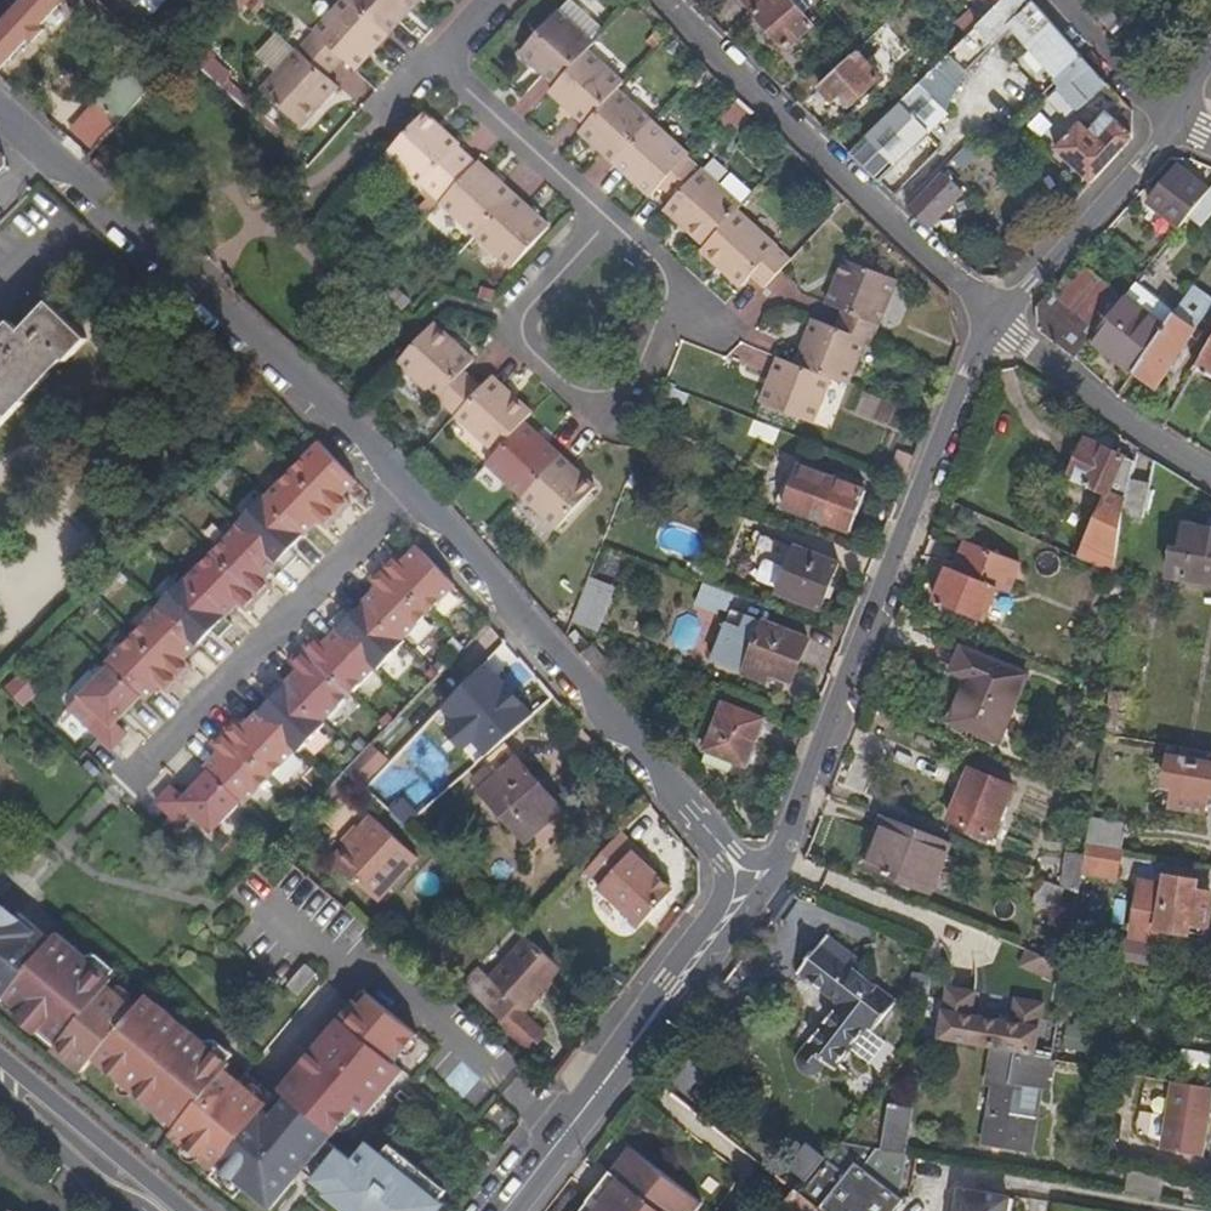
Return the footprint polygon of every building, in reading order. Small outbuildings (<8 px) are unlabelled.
[(64,0),(23,0),(0,25),(0,71),(27,41),(30,42),(32,43),(44,30),(40,27),(64,0)] [(247,0),(232,0),(225,7),(234,14),(247,0)] [(418,3),(415,0),(346,0),(345,1),(386,39),(418,3)] [(785,0),(733,0),(781,55),(812,30),(785,0)] [(896,107),(925,134),(942,116),(964,75),(1007,32),(1055,81),(1051,84),(1054,87),(1082,62),(1025,0),(1005,0),(981,24),(965,39),(963,41),(946,57),(896,107)] [(353,76),(386,39),(345,1),(311,37),(342,66),(353,76)] [(1130,33),(1103,4),(1089,16),(1116,47),(1130,33)] [(511,60),(547,93),(579,59),(584,53),(578,47),(590,35),(560,7),(548,20),(511,60)] [(952,26),(965,39),(981,24),(968,11),(952,26)] [(336,91),(326,83),(342,66),(311,37),(255,98),(296,136),(336,91)] [(117,125),(166,71),(144,52),(142,52),(138,53),(136,54),(97,97),(96,106),(117,125)] [(846,108),(878,78),(852,52),(813,88),(812,89),(826,104),(835,97),(846,108)] [(615,91),(579,59),(547,93),(540,101),(576,134),(608,99),(615,91)] [(1075,115),(1104,87),(1082,62),(1054,87),(1059,91),(1055,95),(1075,115)] [(644,132),(608,99),(576,134),(569,141),(605,174),(644,132)] [(876,183),(925,134),(896,107),(846,155),(876,183)] [(1088,188),(1129,143),(1129,115),(1125,110),(1113,124),(1103,117),(1087,135),(1076,124),(1049,152),(1088,188)] [(440,168),(452,154),(415,120),(388,149),(376,161),(414,198),(429,212),(457,182),(440,168)] [(678,164),(644,132),(605,174),(640,205),(647,197),(676,167),(678,164)] [(105,178),(114,168),(101,156),(92,165),(105,178)] [(729,216),(676,167),(647,197),(662,209),(652,220),(692,255),(723,222),(729,216)] [(463,244),(503,202),(468,170),(457,182),(429,212),(463,244)] [(1183,221),(1205,194),(1175,170),(1145,207),(1175,232),(1183,221)] [(1210,215),(1210,187),(1205,194),(1183,221),(1198,233),(1210,215)] [(951,207),(931,189),(907,214),(927,233),(951,207)] [(416,226),(429,212),(414,198),(410,202),(414,208),(406,216),(416,226)] [(539,237),(503,202),(463,244),(499,279),(539,237)] [(778,273),(723,222),(692,255),(685,262),(726,301),(736,290),(751,302),(778,273)] [(865,341),(888,279),(836,259),(819,305),(833,310),(827,326),(858,339),(865,341)] [(1073,266),(1054,287),(1066,296),(1082,273),(1073,266)] [(1087,343),(1119,302),(1082,273),(1066,296),(1054,287),(1033,311),(1035,333),(1071,362),(1087,343)] [(1087,343),(1130,375),(1169,319),(1179,304),(1140,276),(1129,289),(1119,302),(1087,343)] [(1130,375),(1155,392),(1167,374),(1170,376),(1198,336),(1192,332),(1204,316),(1210,305),(1210,302),(1190,288),(1182,300),(1179,304),(1169,319),(1130,375)] [(475,295),(465,292),(462,301),(473,304),(475,295)] [(403,305),(393,295),(386,302),(396,312),(403,305)] [(57,362),(61,365),(82,342),(42,304),(13,335),(3,326),(0,329),(0,422),(57,362)] [(842,386),(858,339),(827,326),(804,318),(788,365),(821,378),(842,386)] [(449,420),(477,391),(460,376),(469,365),(426,327),(390,367),(449,420)] [(1193,370),(1210,380),(1210,338),(1193,370)] [(804,425),(821,378),(788,365),(769,357),(752,405),(804,425)] [(489,456),(517,427),(527,416),(486,381),(477,391),(449,420),(489,456)] [(517,502),(555,461),(517,427),(489,456),(479,468),(517,502)] [(1129,484),(1129,482),(1133,466),(1082,441),(1064,481),(1124,508),(1129,484)] [(353,482),(316,442),(288,472),(335,518),(347,505),(339,498),(353,482)] [(556,537),(594,496),(555,461),(517,502),(556,537)] [(905,483),(911,467),(898,463),(892,478),(905,483)] [(773,510),(842,535),(858,493),(789,468),(773,510)] [(335,518),(288,472),(262,500),(300,537),(315,522),(323,531),(335,518)] [(1149,488),(1129,484),(1124,508),(1122,518),(1142,522),(1149,488)] [(198,507),(205,498),(198,491),(190,499),(198,507)] [(300,537),(262,500),(260,498),(234,526),(238,529),(282,571),(295,557),(286,549),(300,537)] [(1181,524),(1177,546),(1171,546),(1167,550),(1162,576),(1165,578),(1210,586),(1210,529),(1181,524)] [(282,571),(238,529),(212,557),(264,606),(276,593),(268,586),(282,571)] [(1012,600),(1023,572),(964,547),(952,576),(944,573),(930,607),(983,628),(997,594),(1012,600)] [(817,612),(836,566),(794,548),(774,595),(817,612)] [(455,590),(416,549),(401,566),(392,558),(380,570),(428,618),(455,590)] [(264,606),(212,557),(186,584),(230,626),(244,611),(252,619),(264,606)] [(428,618),(380,570),(366,585),(374,592),(361,607),(401,646),(428,618)] [(571,622),(598,633),(617,587),(590,576),(571,622)] [(230,626),(186,584),(182,580),(155,609),(157,611),(195,647),(207,634),(215,642),(230,626)] [(702,584),(697,601),(722,609),(728,592),(702,584)] [(1106,587),(1101,599),(1117,606),(1122,595),(1106,587)] [(95,607),(89,600),(80,608),(87,615),(95,607)] [(401,646),(361,607),(350,620),(341,612),(328,626),(372,668),(378,674),(403,647),(401,646)] [(195,647),(157,611),(132,638),(177,682),(190,669),(183,663),(196,648),(195,647)] [(767,676),(789,685),(806,642),(745,619),(731,613),(710,666),(762,686),(763,686),(767,676)] [(372,668),(328,626),(315,639),(307,631),(294,644),(346,695),(372,668)] [(587,651),(575,636),(566,645),(578,658),(587,651)] [(177,682),(132,638),(106,665),(108,668),(139,697),(144,702),(159,687),(167,694),(177,682)] [(319,724),(346,695),(294,644),(280,659),(288,666),(274,680),(319,724)] [(996,747),(1025,680),(959,652),(949,675),(966,682),(947,724),(996,747)] [(139,697),(108,668),(83,693),(101,712),(87,729),(96,737),(109,749),(124,734),(114,725),(139,697)] [(27,680),(18,671),(7,682),(16,691),(27,680)] [(295,754),(322,726),(319,724),(274,680),(259,695),(268,702),(256,716),(293,752),(295,754)] [(1109,694),(1102,737),(1118,740),(1124,696),(1109,694)] [(745,771),(764,721),(721,704),(701,753),(745,771)] [(267,778),(293,752),(256,716),(254,714),(241,728),(231,720),(220,732),(267,778)] [(240,806),(267,778),(220,732),(205,748),(213,754),(200,768),(204,772),(237,804),(240,806)] [(357,761),(366,752),(358,744),(349,753),(350,754),(357,761)] [(360,785),(386,757),(372,746),(366,752),(357,761),(347,771),(346,772),(360,785)] [(347,771),(357,761),(350,754),(340,763),(347,771)] [(1167,761),(1162,791),(1173,792),(1169,810),(1201,815),(1204,798),(1210,799),(1210,769),(1167,761)] [(512,829),(549,795),(518,762),(497,781),(481,796),(512,829)] [(481,796),(497,781),(487,770),(471,785),(481,796)] [(237,804),(204,772),(182,795),(170,785),(154,801),(167,815),(178,825),(194,808),(215,828),(237,804)] [(989,833),(1008,791),(967,773),(946,824),(969,834),(986,842),(989,833)] [(328,802),(347,782),(341,777),(330,788),(322,797),(328,802)] [(519,837),(557,803),(549,795),(512,829),(519,837)] [(375,903),(416,859),(371,817),(329,861),(375,903)] [(927,896),(947,846),(884,821),(863,872),(927,896)] [(1120,854),(1124,828),(1087,823),(1083,848),(1118,854),(1120,854)] [(638,926),(671,889),(650,871),(635,858),(639,853),(616,833),(583,870),(599,884),(596,888),(638,926)] [(989,833),(986,842),(969,834),(964,844),(987,854),(995,836),(989,833)] [(1112,889),(1118,854),(1083,848),(1081,860),(1077,882),(1112,889)] [(654,866),(639,853),(635,858),(650,871),(654,866)] [(1077,882),(1081,860),(1064,858),(1059,890),(1063,892),(1075,896),(1077,882)] [(1059,890),(1037,882),(1028,905),(1053,915),(1058,907),(1063,892),(1059,890)] [(1199,940),(1206,902),(1188,899),(1190,888),(1163,883),(1162,892),(1135,887),(1125,938),(1154,943),(1155,932),(1199,940)] [(12,918),(0,907),(0,933),(12,918)] [(266,1106),(237,1082),(232,1089),(218,1077),(223,1071),(229,1064),(224,1061),(200,1040),(145,994),(133,1007),(128,1004),(107,987),(111,981),(107,978),(81,956),(54,933),(48,940),(44,947),(29,936),(35,929),(16,913),(12,918),(0,933),(0,1000),(2,998),(19,1012),(39,1028),(57,1043),(51,1050),(71,1066),(78,1057),(88,1065),(91,1061),(100,1050),(109,1058),(101,1068),(109,1075),(125,1088),(140,1101),(149,1108),(163,1108),(165,1103),(176,1113),(167,1123),(162,1129),(183,1146),(200,1161),(203,1163),(210,1155),(220,1162),(266,1106)] [(48,940),(35,929),(29,936),(44,947),(48,940)] [(524,1012),(559,973),(523,940),(488,976),(478,967),(463,983),(502,1019),(498,1024),(531,1053),(544,1038),(517,1015),(522,1010),(524,1012)] [(823,1084),(841,1061),(859,1075),(875,1056),(863,1047),(888,1015),(845,981),(850,974),(816,947),(786,985),(827,1017),(788,1065),(787,1068),(786,1072),(786,1077),(787,1080),(795,1087),(797,1088),(800,1089),(803,1089),(807,1087),(815,1076),(823,1084)] [(107,978),(106,965),(94,955),(81,956),(107,978)] [(1198,975),(1209,977),(1210,965),(1210,964),(1200,962),(1198,975)] [(303,994),(320,974),(310,966),(293,987),(303,994)] [(1049,972),(1046,990),(1057,992),(1060,974),(1049,972)] [(1210,979),(1200,978),(1197,995),(1196,997),(1197,999),(1199,999),(1200,1000),(1210,1002),(1210,980),(1210,979)] [(128,994),(126,991),(120,986),(116,986),(113,986),(107,987),(128,1004),(129,1000),(128,997),(128,994)] [(351,1112),(360,1119),(396,1072),(388,1067),(411,1035),(359,992),(272,1099),(266,1106),(220,1162),(214,1170),(264,1210),(270,1210),(292,1183),(280,1174),(287,1164),(300,1173),(328,1194),(325,1199),(342,1210),(437,1210),(442,1204),(437,1201),(445,1191),(386,1146),(376,1160),(363,1150),(352,1165),(326,1146),(351,1112)] [(935,1045),(981,1053),(990,1054),(1031,1061),(1039,1009),(1012,1005),(1008,1028),(967,1020),(971,997),(944,992),(935,1045)] [(39,1028),(19,1012),(13,1019),(34,1035),(39,1028)] [(1081,1056),(1085,1034),(1066,1030),(1062,1053),(1081,1056)] [(230,1053),(213,1040),(200,1040),(224,1061),(230,1053)] [(101,1068),(109,1058),(100,1050),(91,1061),(101,1068)] [(1027,1161),(1035,1116),(1020,1113),(1023,1092),(1045,1096),(1050,1064),(1048,1064),(1031,1061),(990,1054),(984,1092),(991,1094),(991,1096),(981,1154),(1027,1161)] [(81,1074),(88,1065),(78,1057),(71,1066),(81,1074)] [(459,1098),(478,1078),(455,1057),(437,1077),(459,1098)] [(237,1082),(223,1071),(218,1077),(232,1089),(237,1082)] [(125,1088),(109,1075),(108,1078),(108,1082),(109,1086),(113,1089),(116,1090),(119,1090),(125,1088)] [(272,1099),(243,1075),(237,1082),(266,1106),(272,1099)] [(1208,1091),(1172,1084),(1160,1152),(1196,1158),(1208,1091)] [(162,1129),(167,1123),(149,1108),(140,1101),(138,1102),(138,1105),(138,1108),(140,1110),(162,1129)] [(167,1123),(176,1113),(165,1103),(163,1108),(149,1108),(167,1123)] [(898,1160),(905,1115),(881,1111),(873,1155),(875,1156),(898,1160)] [(808,1179),(826,1152),(797,1133),(779,1159),(808,1179)] [(200,1161),(183,1146),(183,1148),(182,1151),(181,1153),(182,1156),(182,1158),(184,1161),(186,1163),(190,1164),(192,1164),(195,1163),(197,1162),(199,1162),(200,1161)] [(900,1204),(861,1173),(875,1156),(873,1155),(835,1149),(797,1197),(815,1210),(894,1210),(900,1204)] [(627,1150),(605,1176),(611,1180),(599,1195),(619,1210),(692,1210),(696,1206),(627,1150)] [(220,1162),(210,1155),(203,1163),(213,1171),(214,1170),(220,1162)] [(292,1183),(300,1173),(287,1164),(280,1174),(292,1183)] [(1007,1182),(959,1174),(952,1210),(1002,1210),(1007,1182)] [(1160,1201),(1163,1180),(1128,1174),(1124,1195),(1160,1201)] [(599,1195),(611,1180),(605,1176),(593,1191),(599,1195)] [(590,1205),(599,1195),(593,1191),(585,1201),(590,1205)] [(797,1197),(793,1194),(780,1210),(815,1210),(797,1197)] [(599,1195),(590,1205),(585,1201),(577,1210),(619,1210),(599,1195)]
